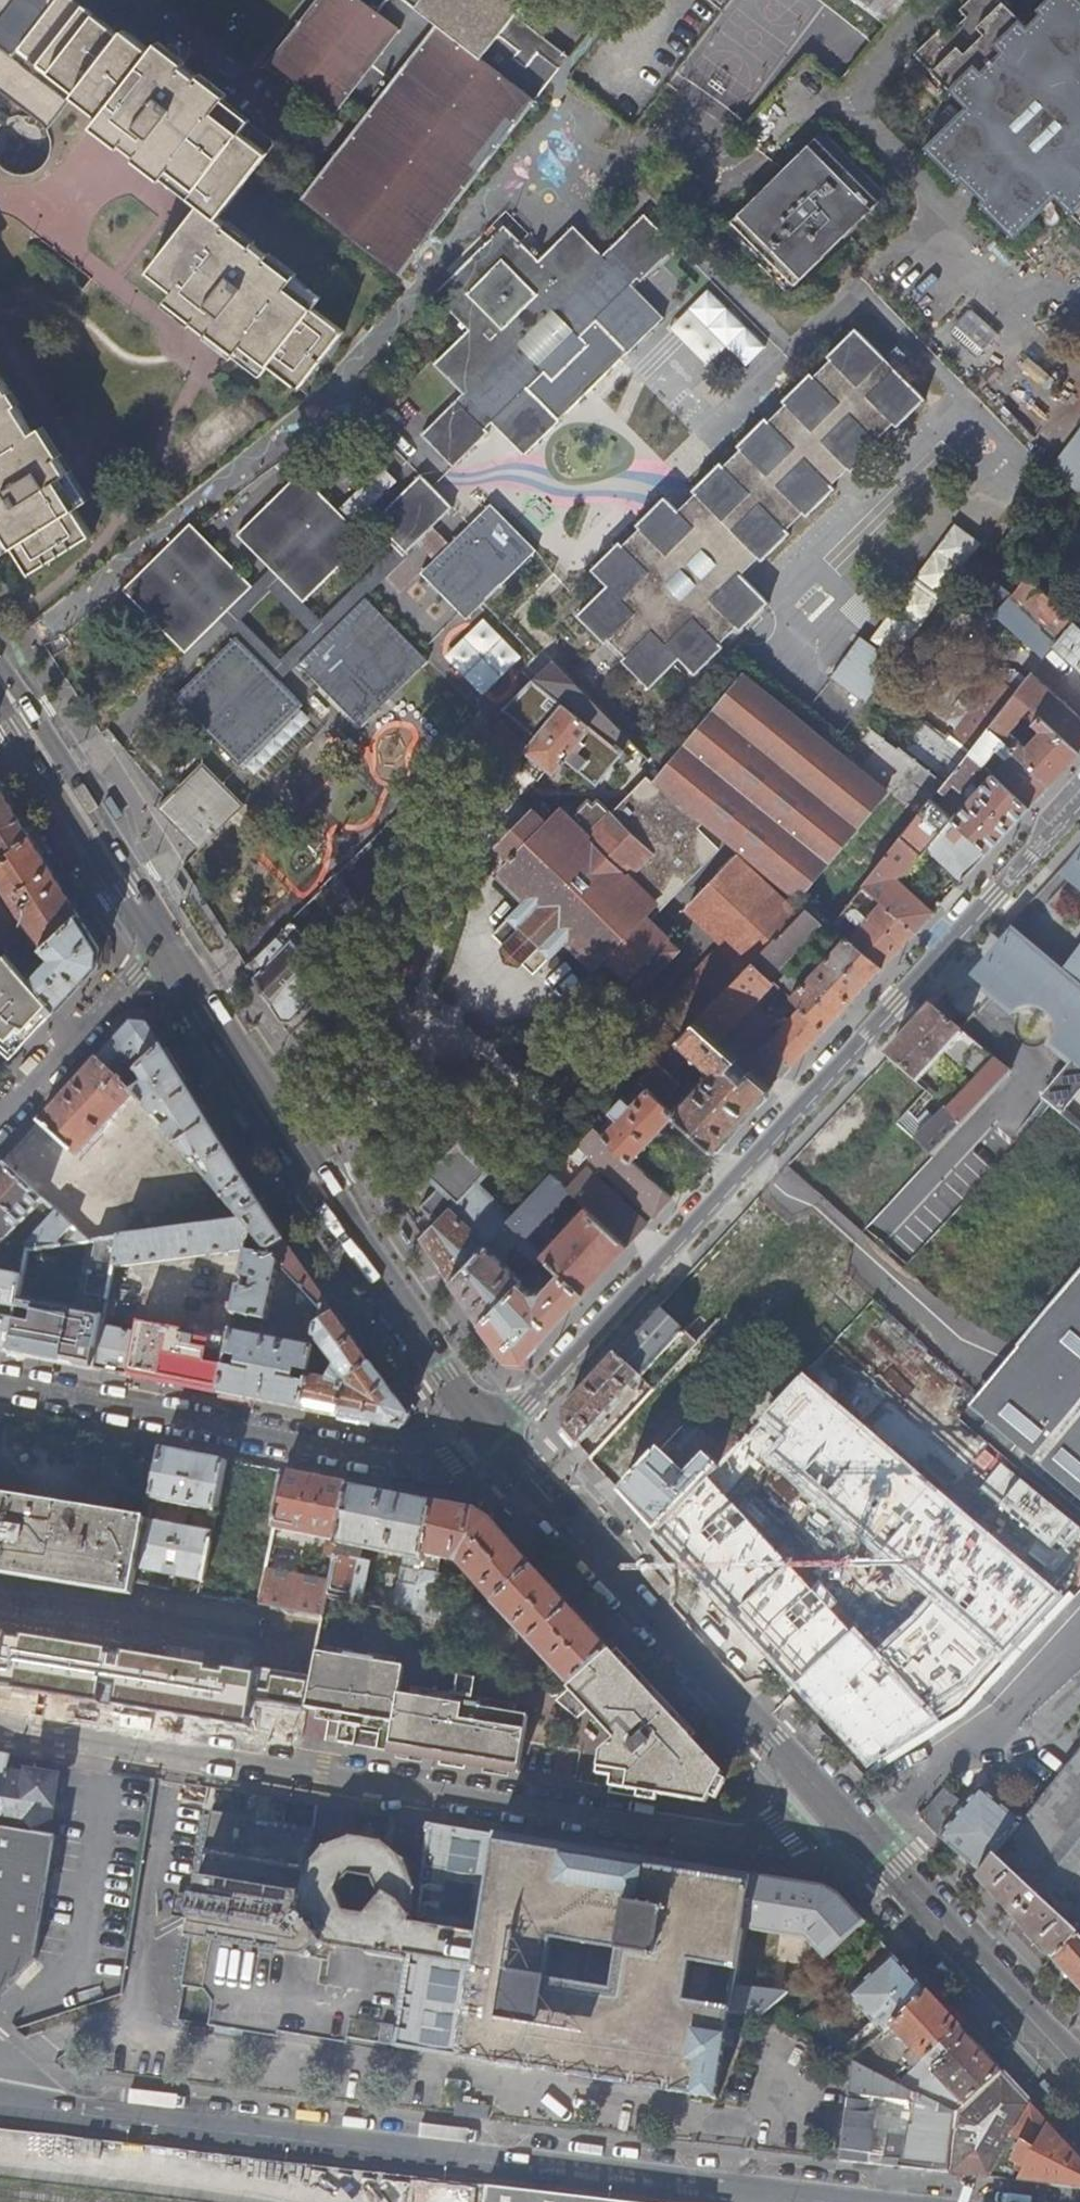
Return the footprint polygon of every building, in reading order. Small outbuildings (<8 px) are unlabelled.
[(0,25),(0,46),(14,56),(19,50),(57,0),(19,0),(0,25)] [(76,0),(57,0),(19,50),(76,94),(74,96),(101,117),(98,121),(99,122),(107,111),(119,121),(116,124),(115,128),(117,132),(126,139),(124,141),(126,142),(128,140),(141,151),(138,154),(140,155),(145,149),(160,160),(155,166),(191,195),(202,204),(220,217),(269,152),(243,132),(250,123),(223,103),(227,98),(185,66),(187,62),(178,55),(181,52),(181,48),(179,44),(175,44),(172,44),(169,48),(160,41),(153,50),(126,28),(121,34),(76,0)] [(541,94),(561,68),(538,50),(525,65),(515,57),(521,50),(501,34),(515,15),(524,2),(522,0),(421,0),(415,8),(404,0),(388,0),(377,14),(361,1),(360,0),(318,0),(266,66),(276,74),(332,118),(350,96),(369,111),(359,124),(303,197),(315,207),(401,273),(415,256),(541,94)] [(891,25),(912,0),(858,0),(875,13),(891,25)] [(997,220),(1013,237),(1044,207),(1056,197),(1066,206),(1079,221),(1079,0),(1049,0),(1038,11),(1042,16),(1028,28),(1001,0),(973,0),(962,11),(969,18),(950,36),(943,29),(918,54),(968,106),(927,147),(960,183),(964,179),(983,199),(979,203),(997,220)] [(538,50),(561,68),(570,55),(515,15),(501,34),(521,50),(515,57),(525,65),(538,50)] [(0,46),(0,91),(49,128),(70,100),(14,56),(0,46)] [(782,173),(747,206),(819,262),(833,249),(888,198),(826,132),(790,166),(782,173)] [(314,307),(323,297),(220,217),(202,204),(150,272),(175,291),(167,302),(194,323),(197,319),(212,331),(209,334),(210,335),(215,328),(229,339),(225,343),(237,353),(236,355),(263,375),(271,365),(302,389),(345,331),(314,307)] [(819,262),(747,206),(725,227),(787,291),(819,262)] [(528,394),(545,379),(554,388),(590,354),(581,344),(599,327),(631,361),(668,325),(636,291),(677,251),(646,219),(604,258),(576,229),(540,264),(507,229),(436,296),(470,332),(436,365),(465,397),(429,431),(421,438),(453,472),(490,437),(487,433),(493,427),(525,461),(559,429),(528,394)] [(1058,408),(926,266),(893,296),(1025,438),(1058,408)] [(669,287),(690,307),(671,327),(710,364),(727,345),(748,365),(767,344),(687,268),(669,287)] [(832,356),(815,373),(812,370),(783,397),(786,401),(772,416),(768,412),(741,437),(745,441),(725,460),(721,457),(693,484),(696,487),(678,505),(667,494),(639,521),(642,524),(625,541),(622,538),(593,567),(608,583),(578,613),(606,641),(608,639),(625,656),(623,658),(650,687),(681,657),(696,673),(725,646),(722,643),(739,626),(742,629),(771,600),(743,572),(760,555),(762,558),(790,531),(788,528),(808,508),(811,511),(837,486),(834,484),(851,468),(853,470),(882,443),(879,440),(896,424),(898,426),(927,398),(857,327),(829,353),(832,356)] [(4,554),(16,547),(34,573),(95,533),(78,507),(89,500),(42,426),(37,431),(19,404),(20,403),(0,371),(0,547),(4,554)] [(1058,469),(1079,485),(1079,437),(1058,469)] [(375,468),(371,488),(389,492),(394,472),(375,468)] [(240,534),(274,571),(284,582),(304,602),(369,541),(304,473),(240,534)] [(370,527),(393,551),(400,559),(417,542),(435,526),(451,510),(420,479),(370,527)] [(493,502),(451,543),(435,560),(417,576),(462,623),(481,604),(538,549),(493,502)] [(188,653),(223,620),(257,588),(202,530),(195,523),(126,587),(188,653)] [(898,659),(982,543),(956,523),(872,640),(898,659)] [(451,543),(435,526),(417,542),(435,560),(451,543)] [(393,551),(321,620),(331,632),(365,599),(403,562),(400,559),(393,551)] [(321,620),(304,602),(284,582),(274,571),(257,588),(223,620),(233,631),(240,639),(279,681),(297,664),(331,632),(321,620)] [(999,615),(1020,633),(1017,637),(1025,644),(1028,641),(1045,657),(1057,644),(1079,666),(1079,624),(1075,619),(1060,605),(1050,596),(1050,595),(1029,575),(999,615)] [(1060,605),(1075,619),(1079,612),(1079,606),(1069,596),(1060,605)] [(331,632),(297,664),(359,728),(428,662),(365,599),(331,632)] [(522,661),(484,620),(444,658),(482,699),(522,661)] [(868,703),(897,663),(863,638),(834,678),(868,703)] [(279,681),(240,639),(177,700),(240,767),(304,708),(279,681)] [(1017,693),(1019,694),(1079,752),(1079,717),(1032,672),(1029,678),(1021,672),(1017,677),(1024,684),(1017,693)] [(706,822),(800,899),(886,791),(746,675),(658,782),(706,822)] [(899,746),(947,782),(970,753),(990,727),(1017,693),(997,678),(946,742),(918,721),(899,746)] [(506,710),(502,715),(540,738),(531,750),(555,770),(565,758),(599,785),(624,754),(535,681),(506,710)] [(1053,784),(1079,754),(1079,752),(1019,694),(1017,693),(990,727),(1008,742),(1017,750),(1053,784)] [(918,721),(890,700),(871,726),(898,748),(899,746),(918,721)] [(970,753),(984,766),(987,768),(1008,742),(990,727),(970,753)] [(878,761),(892,746),(872,728),(858,743),(878,761)] [(999,779),(1031,808),(1053,784),(1017,750),(1013,755),(1016,758),(999,779)] [(947,782),(933,799),(938,804),(954,784),(964,793),(984,766),(970,753),(947,782)] [(162,804),(183,827),(226,787),(205,764),(172,795),(170,797),(162,804)] [(955,820),(990,852),(1031,808),(999,779),(995,776),(976,797),(972,793),(967,798),(971,802),(955,820)] [(658,782),(656,781),(654,782),(648,777),(614,813),(655,853),(654,855),(665,866),(644,889),(659,903),(656,905),(660,910),(652,918),(653,920),(721,850),(700,828),(706,822),(658,782)] [(226,787),(183,827),(203,848),(246,807),(226,787)] [(3,791),(0,793),(0,863),(32,838),(18,816),(6,796),(3,791)] [(885,902),(918,932),(936,912),(897,877),(911,870),(928,849),(963,882),(990,852),(955,820),(938,804),(933,799),(865,886),(879,898),(884,903),(885,902)] [(684,950),(653,920),(652,918),(660,910),(656,905),(659,903),(644,889),(665,866),(654,855),(655,853),(614,813),(601,801),(596,807),(591,802),(577,816),(582,821),(578,825),(563,811),(550,827),(545,821),(553,813),(543,803),(500,847),(514,861),(500,875),(526,901),(518,910),(495,934),(506,945),(526,963),(537,974),(568,942),(595,968),(606,957),(635,985),(643,992),(684,950)] [(32,838),(0,863),(0,878),(41,944),(44,948),(80,915),(56,876),(32,838)] [(687,1035),(699,1022),(756,962),(779,937),(797,918),(737,860),(690,910),(725,944),(662,1011),(687,1035)] [(870,918),(884,903),(879,898),(868,910),(865,913),(870,918)] [(850,940),(884,968),(918,932),(885,902),(884,903),(870,918),(865,913),(868,910),(863,905),(860,909),(857,908),(854,908),(851,911),(850,914),(852,919),(862,928),(850,940)] [(756,962),(771,977),(789,958),(794,962),(803,953),(798,948),(823,922),(809,909),(780,939),(779,937),(756,962)] [(23,968),(34,958),(0,912),(0,941),(23,968)] [(23,968),(59,1009),(100,964),(101,948),(80,915),(44,948),(52,958),(44,966),(36,956),(34,958),(23,968)] [(286,928),(248,965),(288,1027),(345,973),(295,922),(287,930),(286,928)] [(822,929),(838,941),(844,935),(834,927),(828,922),(822,929)] [(838,941),(841,945),(847,938),(844,935),(838,941)] [(804,1008),(827,1031),(884,968),(850,940),(847,938),(841,945),(803,986),(789,974),(779,984),(804,1008)] [(1,1042),(13,1053),(17,1055),(59,1009),(23,968),(0,941),(0,1042),(1,1042)] [(522,967),(526,963),(506,945),(503,948),(509,963),(522,967)] [(52,958),(44,948),(36,956),(44,966),(52,958)] [(1061,977),(1028,950),(985,995),(1011,1019),(1018,1013),(1022,1011),(1028,1010),(1032,1010),(1038,1011),(1046,1015),(1051,1022),(1053,1025),(1055,1031),(1054,1041),(1052,1046),(1049,1051),(1069,1068),(1079,1077),(1079,951),(1061,977)] [(699,1022),(720,1042),(776,982),(771,977),(756,962),(699,1022)] [(345,973),(288,1027),(293,1035),(351,978),(345,973)] [(957,1013),(943,1000),(933,1011),(948,1023),(957,1013)] [(756,1053),(784,1078),(827,1031),(804,1008),(771,1044),(768,1040),(756,1053)] [(948,1023),(933,1011),(913,1034),(889,1059),(927,1094),(934,1101),(938,1096),(921,1082),(936,1066),(941,1060),(947,1053),(963,1067),(968,1060),(984,1074),(973,1087),(968,1092),(949,1114),(946,1111),(935,1121),(928,1114),(919,1123),(916,1120),(909,1114),(898,1126),(933,1158),(1010,1074),(948,1023)] [(695,1130),(717,1151),(773,1090),(720,1042),(699,1022),(687,1035),(681,1040),(713,1070),(697,1088),(691,1082),(683,1090),(680,1087),(683,1084),(661,1063),(643,1081),(678,1114),(695,1130)] [(133,1024),(99,1061),(127,1086),(165,1050),(149,1025),(133,1024)] [(165,1050),(127,1086),(155,1118),(161,1113),(165,1117),(168,1114),(176,1122),(166,1131),(176,1143),(194,1164),(202,1156),(208,1163),(205,1166),(210,1172),(213,1169),(218,1174),(209,1182),(211,1184),(243,1221),(254,1233),(253,1235),(269,1252),(287,1241),(263,1205),(255,1192),(165,1050)] [(941,1060),(936,1066),(968,1092),(973,1087),(941,1060)] [(127,1086),(99,1061),(42,1123),(73,1153),(108,1185),(131,1159),(103,1134),(132,1102),(146,1119),(128,1136),(141,1148),(144,1151),(166,1131),(159,1123),(155,1118),(127,1086)] [(1057,1113),(1079,1082),(1079,1077),(1069,1068),(1044,1102),(1055,1111),(1057,1113)] [(627,1098),(598,1129),(634,1161),(678,1114),(643,1081),(636,1089),(643,1097),(634,1105),(627,1098)] [(1057,1113),(1078,1130),(1079,1132),(1079,1082),(1057,1113)] [(934,1101),(927,1094),(909,1114),(916,1120),(934,1101)] [(161,1113),(155,1118),(159,1123),(165,1117),(161,1113)] [(165,1117),(159,1123),(166,1131),(176,1122),(168,1114),(165,1117)] [(73,1153),(42,1123),(30,1136),(4,1165),(36,1194),(41,1188),(73,1153)] [(867,1160),(829,1125),(813,1143),(784,1175),(809,1198),(849,1154),(863,1166),(868,1161),(867,1160)] [(598,1129),(573,1155),(583,1165),(592,1155),(657,1216),(674,1198),(650,1176),(634,1161),(598,1129)] [(684,1142),(707,1162),(717,1151),(695,1130),(684,1142)] [(176,1143),(166,1131),(144,1151),(176,1191),(209,1186),(211,1184),(209,1182),(194,1164),(176,1143)] [(442,1222),(425,1239),(437,1257),(453,1282),(487,1245),(510,1222),(513,1218),(480,1188),(481,1187),(478,1184),(486,1176),(489,1178),(490,1176),(458,1147),(461,1144),(459,1143),(427,1177),(430,1180),(432,1177),(443,1188),(423,1208),(433,1219),(437,1216),(442,1222)] [(176,1191),(144,1151),(141,1148),(131,1159),(108,1185),(123,1200),(176,1191)] [(573,1155),(554,1175),(570,1189),(589,1169),(583,1165),(573,1155)] [(650,1176),(674,1198),(684,1186),(660,1164),(650,1176)] [(4,1165),(0,1169),(0,1250),(45,1202),(36,1194),(4,1165)] [(589,1169),(570,1189),(572,1191),(587,1206),(630,1245),(650,1224),(590,1168),(589,1169)] [(554,1175),(513,1218),(510,1222),(521,1232),(535,1246),(540,1242),(532,1235),(572,1191),(570,1189),(554,1175)] [(161,1234),(243,1221),(211,1184),(209,1186),(176,1191),(123,1200),(134,1210),(161,1234)] [(63,1188),(48,1205),(57,1214),(90,1244),(98,1243),(119,1240),(63,1188)] [(134,1210),(123,1200),(116,1208),(126,1218),(134,1210)] [(562,1271),(586,1294),(630,1245),(587,1206),(544,1254),(547,1256),(554,1263),(562,1271)] [(28,1246),(32,1253),(90,1244),(57,1214),(28,1246)] [(250,1250),(253,1235),(254,1233),(243,1221),(161,1234),(123,1240),(117,1268),(250,1250)] [(510,1222),(487,1245),(498,1255),(512,1240),(521,1232),(510,1222)] [(535,1246),(521,1232),(512,1240),(538,1265),(547,1256),(544,1254),(535,1246)] [(281,1266),(269,1252),(253,1235),(250,1250),(242,1289),(236,1317),(269,1323),(281,1266)] [(21,1303),(11,1353),(97,1370),(110,1301),(123,1240),(98,1243),(86,1294),(97,1297),(93,1317),(81,1315),(81,1317),(55,1312),(56,1310),(21,1303)] [(308,1271),(287,1241),(269,1252),(281,1266),(322,1312),(331,1305),(308,1271)] [(487,1245),(453,1282),(466,1301),(473,1310),(482,1322),(522,1281),(524,1280),(498,1255),(487,1245)] [(542,1275),(554,1263),(547,1256),(538,1265),(536,1268),(542,1275)] [(522,1281),(482,1322),(509,1359),(526,1360),(586,1294),(562,1271),(545,1288),(533,1291),(522,1281)] [(11,1353),(21,1303),(25,1280),(0,1275),(0,1351),(11,1353)] [(973,1405),(1079,1494),(1079,1277),(973,1405)] [(681,1287),(660,1311),(697,1345),(700,1341),(718,1321),(681,1287)] [(118,1303),(110,1301),(97,1370),(200,1391),(221,1395),(233,1334),(234,1332),(189,1323),(186,1338),(139,1329),(138,1334),(112,1329),(118,1303)] [(374,1368),(331,1305),(322,1312),(323,1313),(317,1341),(338,1367),(330,1381),(317,1379),(310,1377),(303,1412),(402,1432),(411,1416),(410,1415),(389,1388),(374,1368)] [(660,1311),(617,1357),(643,1380),(649,1386),(654,1391),(657,1387),(697,1345),(660,1311)] [(315,1351),(233,1334),(221,1395),(303,1412),(310,1377),(315,1351)] [(700,1341),(697,1345),(657,1387),(678,1406),(693,1420),(734,1375),(700,1341)] [(315,1350),(315,1351),(310,1377),(317,1379),(322,1351),(315,1350)] [(643,1380),(617,1357),(566,1413),(566,1422),(566,1431),(576,1441),(581,1447),(643,1380)] [(762,1386),(781,1404),(800,1383),(781,1365),(762,1386)] [(395,1383),(389,1388),(410,1415),(416,1411),(395,1383)] [(654,1391),(649,1386),(631,1406),(636,1411),(651,1395),(654,1391)] [(636,1411),(591,1459),(609,1479),(678,1406),(657,1387),(654,1391),(651,1395),(636,1411)] [(662,1453),(623,1496),(658,1535),(748,1439),(743,1434),(736,1441),(730,1435),(705,1462),(700,1462),(691,1471),(692,1475),(688,1479),(662,1453)] [(229,1463),(165,1450),(154,1501),(218,1513),(229,1463)] [(400,1472),(399,1487),(426,1489),(427,1474),(400,1472)] [(337,1560),(351,1487),(287,1474),(277,1525),(276,1529),(330,1541),(327,1558),(337,1560)] [(332,1584),(329,1600),(414,1618),(423,1571),(426,1557),(436,1504),(351,1487),(337,1560),(332,1584)] [(72,1586),(87,1588),(134,1596),(126,1647),(124,1660),(116,1708),(177,1718),(182,1693),(293,1711),(295,1706),(307,1707),(318,1654),(321,1641),(234,1629),(239,1604),(201,1596),(138,1584),(141,1570),(150,1522),(151,1520),(120,1515),(114,1514),(108,1513),(95,1511),(88,1510),(0,1496),(0,1574),(72,1586)] [(481,1513),(436,1504),(426,1557),(453,1561),(451,1567),(465,1573),(496,1607),(536,1569),(495,1522),(481,1513)] [(204,1582),(212,1546),(214,1534),(150,1522),(141,1570),(204,1582)] [(568,1604),(536,1569),(496,1607),(517,1629),(512,1634),(516,1638),(522,1634),(558,1673),(550,1680),(557,1687),(564,1681),(572,1689),(612,1653),(568,1604)] [(329,1600),(332,1584),(268,1570),(263,1596),(260,1608),(325,1621),(329,1600)] [(445,1576),(423,1571),(414,1618),(415,1618),(439,1623),(471,1630),(485,1617),(478,1609),(441,1598),(445,1576)] [(87,1588),(72,1586),(70,1595),(78,1597),(75,1612),(103,1651),(118,1654),(117,1659),(124,1660),(126,1647),(134,1596),(87,1588)] [(486,1616),(485,1617),(471,1630),(491,1646),(503,1634),(486,1616)] [(439,1623),(415,1618),(414,1628),(438,1632),(439,1623)] [(717,1766),(612,1653),(572,1689),(558,1701),(556,1703),(579,1722),(588,1712),(616,1743),(602,1756),(597,1787),(663,1798),(664,1788),(703,1793),(717,1766)] [(318,1654),(307,1707),(307,1711),(333,1715),(333,1710),(340,1711),(340,1716),(366,1720),(367,1715),(383,1718),(382,1723),(396,1726),(392,1753),(521,1775),(526,1743),(530,1718),(517,1716),(516,1720),(509,1719),(509,1715),(465,1707),(464,1712),(457,1711),(458,1706),(423,1700),(421,1705),(413,1703),(414,1698),(402,1696),(406,1669),(318,1654)] [(479,1681),(460,1678),(458,1695),(455,1695),(454,1699),(475,1701),(479,1681)] [(343,1726),(338,1745),(379,1751),(381,1737),(363,1734),(363,1729),(343,1726)] [(12,1757),(0,1755),(0,1833),(9,1776),(12,1757)] [(1079,1937),(1079,1938),(1079,1756),(1025,1826),(997,1861),(1079,1937)] [(30,1971),(31,1963),(59,1782),(32,1777),(32,1779),(9,1776),(0,1833),(0,1999),(30,1971)] [(985,1876),(997,1861),(1025,1826),(999,1804),(983,1789),(967,1808),(958,1820),(941,1840),(961,1857),(985,1876)] [(922,1820),(941,1840),(958,1820),(952,1815),(961,1803),(946,1791),(934,1805),(922,1820)] [(958,1820),(967,1808),(961,1803),(952,1815),(958,1820)] [(412,1961),(425,1865),(407,1864),(385,1845),(372,1827),(353,1840),(327,1849),(307,1871),(314,1829),(213,1812),(212,1816),(202,1878),(199,1896),(197,1896),(193,1920),(195,1920),(192,1939),(185,1980),(184,1987),(207,1991),(216,2003),(212,2027),(218,2028),(245,2032),(252,2034),(253,2030),(261,2031),(321,2041),(322,2035),(399,2048),(412,1961)] [(202,1878),(212,1816),(205,1815),(195,1877),(202,1878)] [(748,1929),(756,1879),(712,1872),(593,1852),(431,1826),(425,1865),(412,1961),(399,2048),(509,2066),(721,2100),(729,2048),(732,2030),(735,2013),(739,1988),(748,1929)] [(1023,1929),(1054,1961),(1079,1937),(997,1861),(985,1876),(980,1882),(1018,1923),(1023,1929)] [(826,1958),(863,1922),(855,1913),(840,1898),(826,1891),(756,1879),(748,1929),(810,1939),(821,1951),(826,1958)] [(193,1920),(197,1896),(179,1893),(174,1917),(193,1920)] [(1048,1967),(1054,1961),(1023,1929),(1018,1934),(1048,1967)] [(1079,1937),(1054,1961),(1079,1990),(1079,1938),(1079,1937)] [(178,1978),(185,1980),(192,1939),(185,1938),(178,1978)] [(840,2059),(854,2066),(929,1993),(899,1961),(882,1943),(862,1962),(875,1975),(851,1998),(875,2023),(857,2041),(840,2059)] [(814,1970),(826,1958),(821,1951),(808,1964),(814,1970)] [(764,2018),(787,1996),(739,1988),(735,2013),(764,2018)] [(967,2108),(1004,2074),(1003,2073),(994,2063),(980,2049),(971,2039),(929,1993),(854,2066),(856,2067),(903,2089),(907,2080),(925,2064),(932,2071),(967,2108)] [(244,2041),(245,2032),(218,2028),(217,2036),(244,2041)] [(740,2031),(732,2030),(729,2048),(738,2049),(740,2031)] [(994,2063),(1003,2073),(1008,2067),(976,2033),(971,2039),(980,2049),(994,2063)] [(905,2171),(953,2176),(959,2116),(915,2095),(903,2089),(856,2067),(852,2104),(912,2111),(911,2121),(905,2171)] [(915,2095),(959,2116),(967,2108),(932,2071),(915,2095)] [(953,2176),(1079,2189),(1079,2156),(1066,2141),(1004,2074),(967,2108),(959,2116),(953,2176)] [(880,2117),(911,2121),(912,2111),(852,2104),(851,2114),(880,2117)] [(463,2118),(496,2122),(498,2109),(465,2106),(463,2118)] [(845,2165),(879,2168),(880,2160),(875,2159),(880,2117),(851,2114),(845,2165)] [(894,2170),(905,2171),(911,2121),(880,2117),(875,2159),(880,2160),(879,2168),(894,2170)] [(422,2201),(484,2201),(484,2183),(423,2181),(422,2201)] [(494,2191),(493,2201),(584,2201),(494,2191)]
